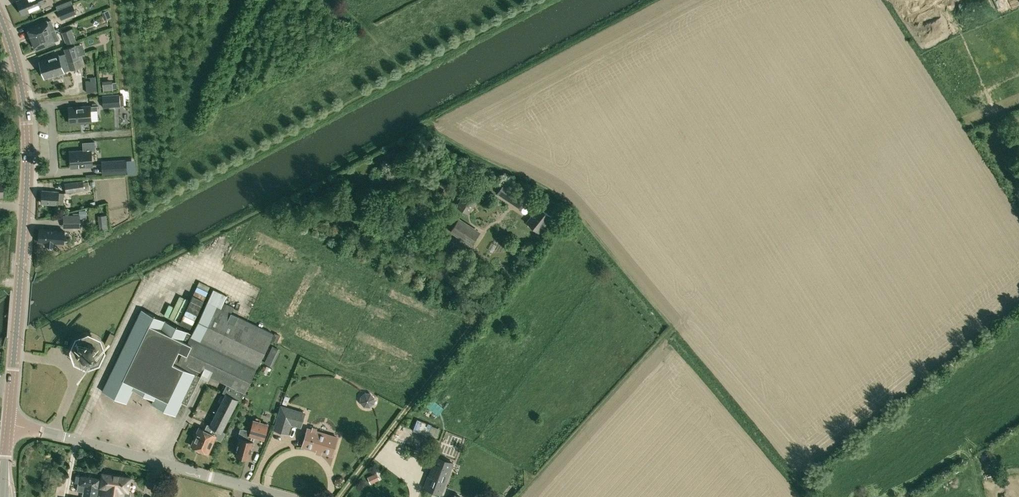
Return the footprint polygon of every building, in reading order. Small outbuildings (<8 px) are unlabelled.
[(40,8),(39,5),(44,3),(43,0),(22,0),(17,2),(22,15),(40,8)] [(72,4),(57,10),(61,20),(76,14),(72,4)] [(51,21),(43,24),(42,23),(27,29),(31,39),(50,32),(55,31),(51,21)] [(61,33),(66,45),(76,41),(71,29),(61,33)] [(55,31),(50,32),(31,39),(35,50),(49,44),(48,43),(54,41),(58,39),(55,31)] [(42,70),(61,64),(78,58),(77,56),(74,46),(63,50),(64,54),(59,56),(40,61),(42,70)] [(82,57),(81,55),(77,56),(78,58),(61,64),(42,70),(45,78),(52,76),(54,80),(61,78),(59,74),(63,73),(70,71),(85,66),(82,57)] [(85,81),(87,93),(97,92),(95,76),(90,77),(90,81),(85,81)] [(103,107),(120,106),(119,94),(102,96),(103,107)] [(69,107),(70,123),(91,122),(90,111),(98,110),(97,105),(90,106),(69,107)] [(95,141),(83,142),(84,150),(70,152),(71,167),(92,166),(91,150),(95,150),(95,141)] [(102,176),(127,174),(127,160),(102,162),(102,176)] [(83,181),(65,184),(67,192),(84,190),(83,181)] [(498,193),(521,209),(527,200),(504,184),(498,193)] [(58,193),(43,191),(42,203),(57,204),(63,205),(64,193),(58,193)] [(457,206),(467,213),(477,198),(467,191),(457,206)] [(130,210),(131,210),(130,203),(116,206),(119,223),(132,220),(130,210)] [(545,207),(542,210),(539,208),(538,209),(535,207),(529,213),(532,215),(527,222),(539,232),(551,217),(554,214),(545,207)] [(63,217),(64,227),(79,227),(79,217),(63,217)] [(459,219),(451,231),(471,244),(479,232),(459,219)] [(39,230),(38,242),(63,244),(64,232),(39,230)] [(221,282),(237,286),(239,279),(234,277),(233,280),(222,277),(221,282)] [(211,301),(226,305),(230,293),(215,289),(211,301)] [(226,394),(210,425),(224,433),(228,425),(226,424),(238,401),(240,402),(244,393),(245,393),(273,334),(208,302),(192,334),(142,310),(102,391),(102,392),(125,403),(132,389),(153,400),(151,404),(174,416),(181,402),(187,405),(203,373),(226,384),(222,392),(226,394)] [(88,342),(82,344),(79,351),(81,356),(87,359),(93,357),(96,351),(94,345),(88,342)] [(374,404),(375,398),(371,393),(365,393),(360,397),(359,403),(364,407),(369,408),(374,404)] [(444,408),(432,398),(426,406),(438,415),(444,408)] [(288,435),(291,425),(301,428),(305,412),(280,405),(273,430),(288,435)] [(248,436),(254,437),(264,440),(269,423),(253,419),(250,431),(248,436)] [(224,433),(210,425),(207,424),(204,431),(199,429),(191,446),(208,453),(215,438),(221,440),(224,433)] [(253,442),(254,437),(248,436),(250,431),(242,428),(240,429),(238,437),(240,438),(235,455),(248,459),(253,442)] [(308,428),(302,446),(331,455),(336,437),(308,428)] [(436,456),(424,488),(441,494),(453,463),(436,456)] [(101,478),(99,487),(102,487),(101,496),(130,496),(131,491),(128,491),(130,478),(101,473),(101,478)] [(368,478),(370,483),(379,479),(377,473),(368,478)] [(99,487),(101,478),(81,475),(80,476),(76,476),(75,482),(79,483),(77,491),(84,492),(83,496),(97,496),(99,487)]
